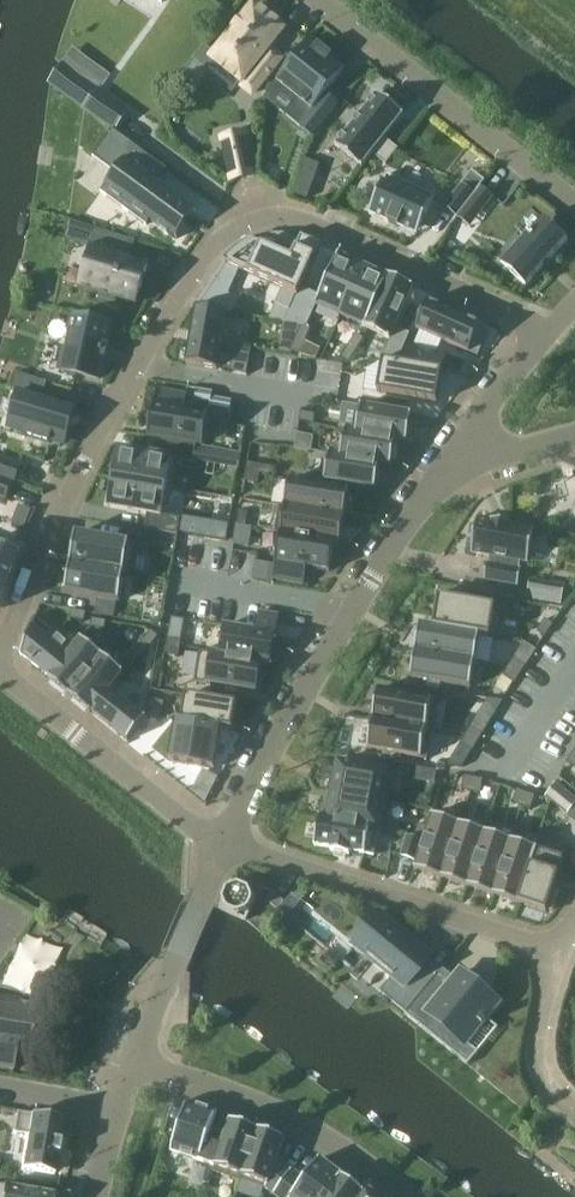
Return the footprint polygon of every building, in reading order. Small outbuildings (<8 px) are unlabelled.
[(254,5),(213,59),(257,93),(280,62),(266,52),(284,29),(254,5)] [(319,44),(317,46),(310,40),(277,81),(312,109),(298,125),(313,137),(338,106),(324,95),(346,68),(332,57),(334,56),(319,44)] [(99,89),(85,108),(115,130),(129,111),(99,89)] [(385,139),(404,115),(378,94),(336,147),(362,167),(373,154),(386,165),(398,149),(385,139)] [(115,173),(101,192),(147,225),(150,220),(176,239),(178,238),(173,235),(191,210),(196,213),(197,212),(158,183),(168,170),(130,143),(111,169),(115,173)] [(250,151),(227,157),(230,169),(253,164),(250,151)] [(370,215),(418,236),(435,197),(387,175),(370,215)] [(298,180),(293,193),(308,198),(313,185),(298,180)] [(472,198),(475,194),(462,183),(444,206),(457,217),(472,198)] [(475,194),(472,198),(486,208),(495,197),(481,186),(475,194)] [(543,217),(501,263),(526,286),(568,239),(543,217)] [(93,249),(82,285),(100,291),(99,297),(116,302),(118,296),(137,302),(148,266),(126,259),(132,240),(94,228),(88,247),(93,249)] [(226,258),(223,262),(298,296),(321,246),(302,237),(297,249),(288,245),(289,234),(284,234),(279,234),(274,234),(270,235),(265,236),(260,237),(255,238),(251,240),(246,243),(242,245),(237,248),(234,251),(230,255),(226,258)] [(318,302),(317,306),(318,306),(341,316),(364,266),(340,256),(341,255),(339,255),(319,300),(318,302)] [(364,266),(341,316),(365,327),(366,327),(388,277),(387,276),(364,266)] [(365,327),(364,328),(390,340),(396,327),(414,287),(387,275),(387,276),(388,277),(366,327),(365,327)] [(294,300),(284,322),(308,326),(315,309),(294,300)] [(420,331),(415,344),(437,354),(442,341),(478,357),(489,332),(481,328),(483,324),(430,300),(417,329),(420,331)] [(196,307),(186,364),(218,369),(227,313),(196,307)] [(73,319),(62,370),(99,379),(103,360),(107,361),(110,346),(107,345),(111,328),(112,323),(74,314),(73,319)] [(303,325),(297,338),(305,342),(311,329),(303,325)] [(390,340),(381,360),(383,361),(398,363),(411,334),(396,327),(390,340)] [(356,333),(349,346),(357,351),(365,338),(356,333)] [(297,338),(291,352),(299,356),(305,342),(297,338)] [(349,346),(341,358),(349,363),(357,351),(349,346)] [(383,361),(378,392),(438,403),(443,371),(398,363),(383,361)] [(16,373),(11,389),(43,398),(48,382),(16,373)] [(157,388),(148,437),(161,439),(197,445),(204,446),(209,415),(185,411),(188,394),(157,388)] [(197,389),(195,401),(214,404),(215,397),(212,397),(213,391),(197,389)] [(74,408),(21,392),(11,427),(28,431),(26,435),(51,442),(52,439),(64,442),(74,408)] [(391,399),(389,410),(406,413),(408,402),(391,399)] [(357,431),(357,432),(396,439),(396,441),(408,443),(412,414),(406,413),(389,410),(361,406),(357,431)] [(301,411),(300,421),(314,424),(316,414),(301,411)] [(341,455),(341,456),(381,463),(380,464),(392,466),(396,441),(396,439),(357,432),(357,431),(346,429),(341,455)] [(297,433),(295,447),(312,450),(314,436),(297,433)] [(118,448),(113,478),(167,487),(167,488),(173,489),(178,460),(194,463),(194,460),(197,445),(161,439),(158,455),(118,448)] [(197,445),(194,460),(209,462),(212,448),(204,446),(197,445)] [(330,453),(325,481),(376,490),(380,464),(381,463),(341,456),(341,455),(330,453)] [(0,460),(0,478),(14,483),(20,467),(0,460)] [(247,462),(246,472),(260,474),(262,465),(247,462)] [(246,472),(244,481),(259,484),(260,474),(246,472)] [(8,500),(14,483),(0,478),(0,497),(8,500)] [(113,478),(108,507),(148,514),(145,529),(178,535),(181,518),(163,515),(167,488),(167,487),(113,478)] [(286,506),(286,507),(345,517),(350,490),(290,480),(286,506)] [(280,505),(275,533),(281,534),(281,532),(335,542),(335,543),(341,544),(345,517),(286,507),(286,506),(280,505)] [(239,511),(237,525),(246,527),(249,512),(239,511)] [(12,524),(24,529),(28,519),(16,514),(12,524)] [(478,519),(472,553),(491,556),(490,564),(487,563),(484,579),(519,586),(521,569),(518,568),(519,561),(528,563),(534,529),(510,524),(510,523),(492,520),(492,521),(478,519)] [(215,521),(212,538),(227,541),(230,524),(215,521)] [(237,525),(234,544),(248,546),(252,528),(246,527),(237,525)] [(127,526),(125,536),(140,539),(141,529),(127,526)] [(281,534),(273,579),(304,585),(307,568),(330,572),(335,543),(335,542),(281,532),(281,534)] [(76,533),(71,563),(125,572),(125,573),(131,574),(136,544),(76,533)] [(4,607),(24,556),(0,546),(0,608),(4,607)] [(71,563),(66,592),(106,599),(116,601),(120,602),(125,573),(125,572),(71,563)] [(433,628),(433,629),(480,638),(480,636),(490,638),(496,607),(439,597),(433,628)] [(98,598),(96,613),(113,616),(116,601),(106,599),(98,598)] [(72,609),(70,619),(85,621),(86,612),(72,609)] [(220,654),(220,655),(263,663),(262,664),(271,666),(276,634),(279,620),(280,616),(260,612),(256,631),(225,626),(220,654)] [(35,617),(21,655),(23,656),(50,677),(51,678),(75,649),(74,648),(53,631),(48,639),(33,627),(37,617),(35,617)] [(92,618),(91,627),(105,630),(107,620),(92,618)] [(546,619),(538,631),(545,636),(546,636),(554,624),(553,624),(546,619)] [(421,626),(416,652),(476,662),(476,661),(491,664),(495,640),(480,638),(433,629),(433,628),(421,626)] [(151,630),(142,641),(150,648),(159,636),(151,630)] [(168,635),(166,645),(181,647),(182,638),(168,635)] [(50,677),(49,679),(70,696),(103,655),(81,638),(74,648),(75,649),(51,678),(50,677)] [(142,641),(133,653),(141,659),(150,648),(142,641)] [(166,645),(165,654),(179,657),(181,647),(166,645)] [(200,651),(195,682),(257,693),(262,664),(263,663),(220,655),(220,654),(200,651)] [(416,652),(412,678),(471,688),(476,662),(416,652)] [(103,655),(70,696),(91,713),(92,712),(91,711),(109,689),(110,689),(124,673),(103,655)] [(514,659),(508,667),(521,675),(526,667),(525,666),(514,659)] [(508,667),(503,675),(515,683),(521,675),(508,667)] [(109,689),(91,711),(92,712),(127,740),(128,741),(147,718),(146,717),(145,718),(110,689),(109,689)] [(379,689),(373,719),(433,730),(438,700),(379,689)] [(187,695),(182,722),(222,728),(233,730),(238,704),(187,695)] [(150,699),(148,709),(163,711),(165,702),(150,699)] [(148,709),(147,718),(161,721),(163,711),(148,709)] [(373,719),(368,749),(428,760),(433,730),(373,719)] [(176,721),(169,761),(215,769),(222,728),(182,722),(176,721)] [(471,727),(466,735),(478,743),(483,735),(483,734),(471,727)] [(466,735),(461,744),(473,751),(478,743),(466,735)] [(567,763),(574,768),(574,756),(572,754),(567,763)] [(338,762),(333,791),(390,801),(395,772),(386,771),(370,768),(371,760),(352,757),(351,759),(357,760),(356,765),(338,762)] [(371,760),(370,768),(386,771),(388,763),(371,760)] [(464,776),(462,790),(472,792),(474,777),(464,776)] [(474,777),(472,792),(481,794),(484,779),(474,777)] [(546,796),(547,797),(568,814),(574,806),(574,798),(557,783),(546,796)] [(518,790),(513,803),(522,806),(527,793),(518,790)] [(328,819),(328,820),(379,829),(379,830),(385,831),(390,801),(333,791),(328,819)] [(527,793),(522,806),(531,810),(536,796),(527,793)] [(432,814),(415,869),(442,878),(459,823),(432,814)] [(320,817),(315,846),(316,846),(332,848),(332,850),(331,850),(331,851),(350,855),(350,853),(350,852),(364,854),(364,855),(366,855),(366,854),(375,856),(379,830),(379,829),(328,820),(328,819),(321,818),(321,817),(320,817)] [(419,823),(414,837),(424,840),(428,826),(419,823)] [(459,823),(442,878),(468,887),(485,832),(459,823)] [(485,832),(468,887),(494,895),(511,840),(485,832)] [(407,835),(400,856),(417,862),(424,840),(407,835)] [(538,849),(520,903),(547,912),(568,846),(540,837),(536,848),(538,849)] [(511,840),(494,895),(520,903),(538,849),(536,848),(511,840)] [(302,888),(295,895),(302,900),(308,893),(302,888)] [(273,892),(267,900),(279,910),(285,901),(273,892)] [(376,919),(355,944),(394,975),(380,992),(407,1013),(443,968),(442,966),(439,970),(427,961),(429,958),(430,959),(431,958),(427,954),(419,948),(392,926),(389,929),(376,919)] [(407,1013),(406,1014),(427,1031),(436,1020),(466,1043),(482,1024),(483,1025),(487,1021),(485,1020),(498,1003),(461,973),(453,983),(441,973),(444,969),(443,968),(407,1013)] [(13,1070),(15,1053),(28,1054),(36,1002),(0,997),(0,1068),(13,1070)] [(171,1151),(215,1166),(224,1140),(209,1135),(218,1111),(188,1101),(171,1151)] [(17,1112),(13,1133),(27,1135),(22,1169),(54,1175),(63,1120),(17,1112)] [(241,1179),(258,1129),(231,1120),(224,1140),(215,1166),(213,1172),(241,1181),(242,1180),(241,1179)] [(241,1179),(242,1180),(266,1188),(274,1194),(292,1170),(278,1159),(285,1139),(258,1129),(241,1179)] [(278,1196),(327,1196),(343,1176),(320,1159),(305,1179),(292,1170),(274,1194),(278,1196)] [(343,1176),(327,1196),(361,1196),(365,1192),(364,1192),(343,1176)] [(53,1194),(0,1185),(0,1196),(53,1196),(53,1194)] [(367,1188),(364,1192),(365,1192),(361,1196),(379,1196),(367,1188)]
